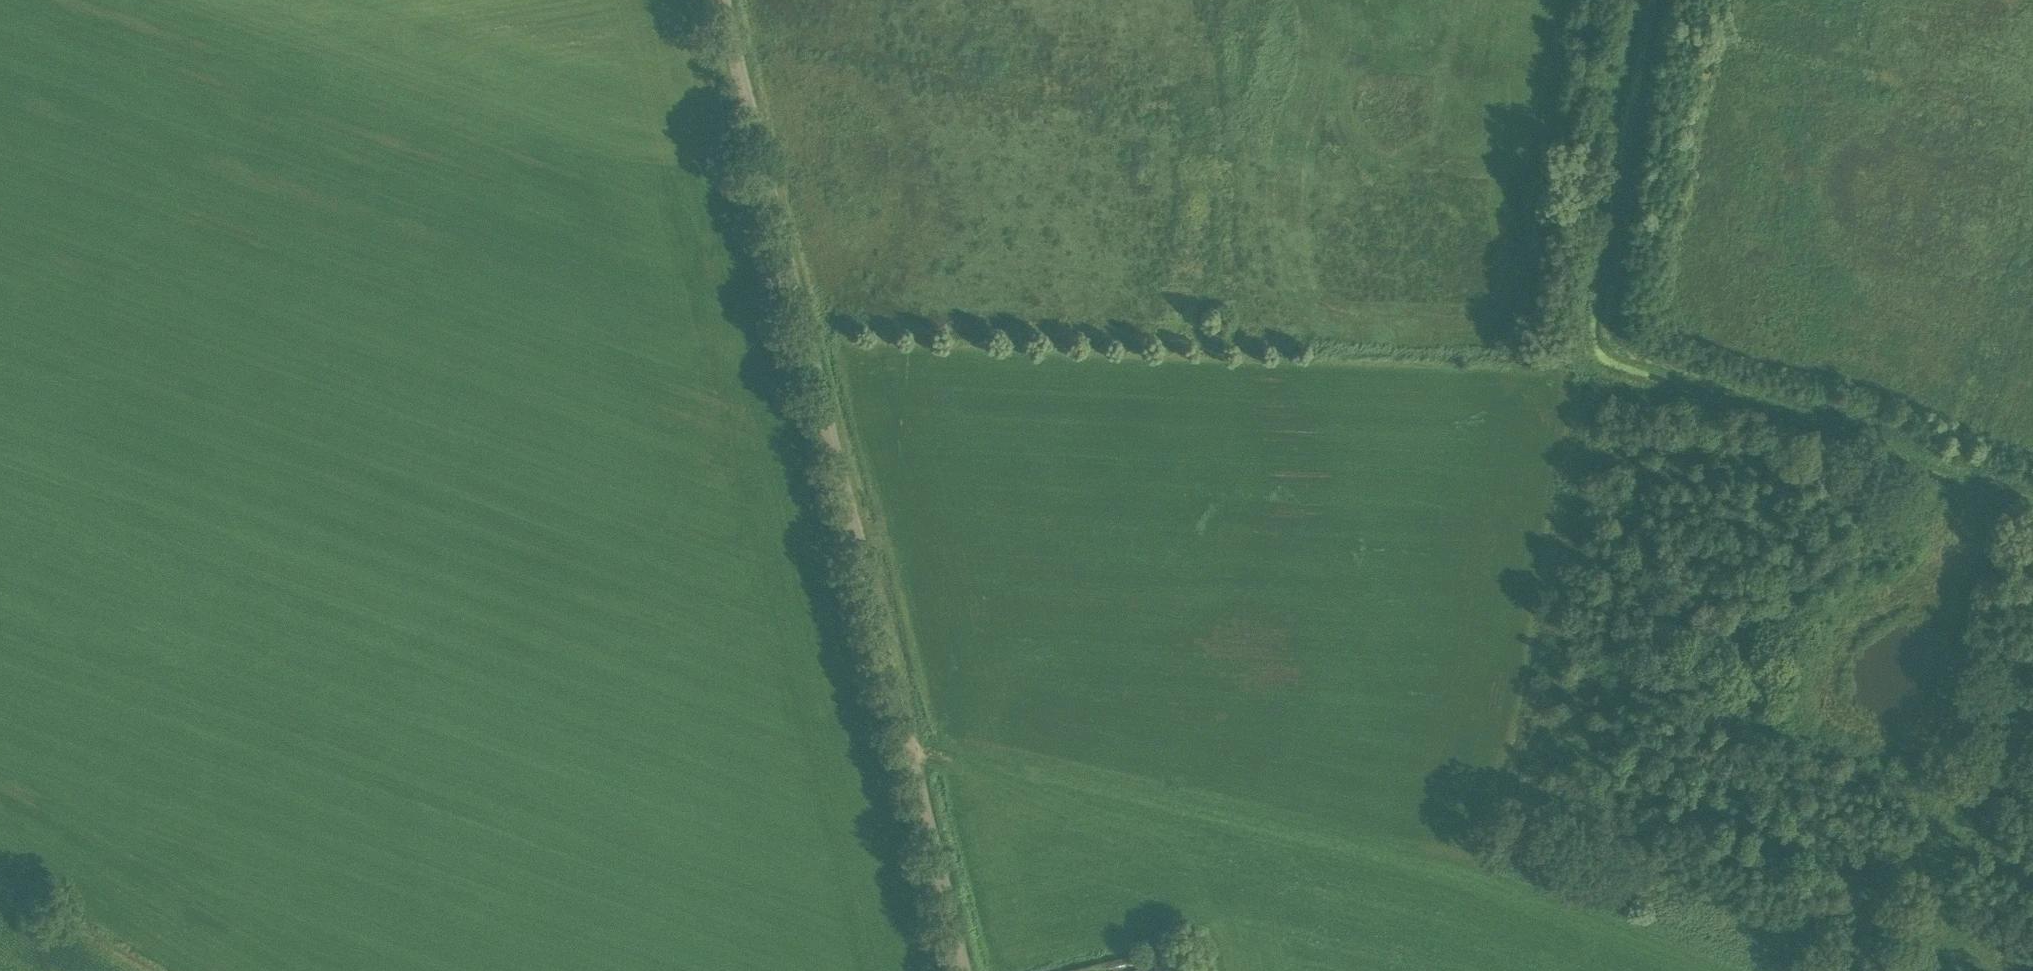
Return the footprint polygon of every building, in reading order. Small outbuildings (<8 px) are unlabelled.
[(1153,959),(1154,970),(1163,970),(1162,959),(1153,959)]
